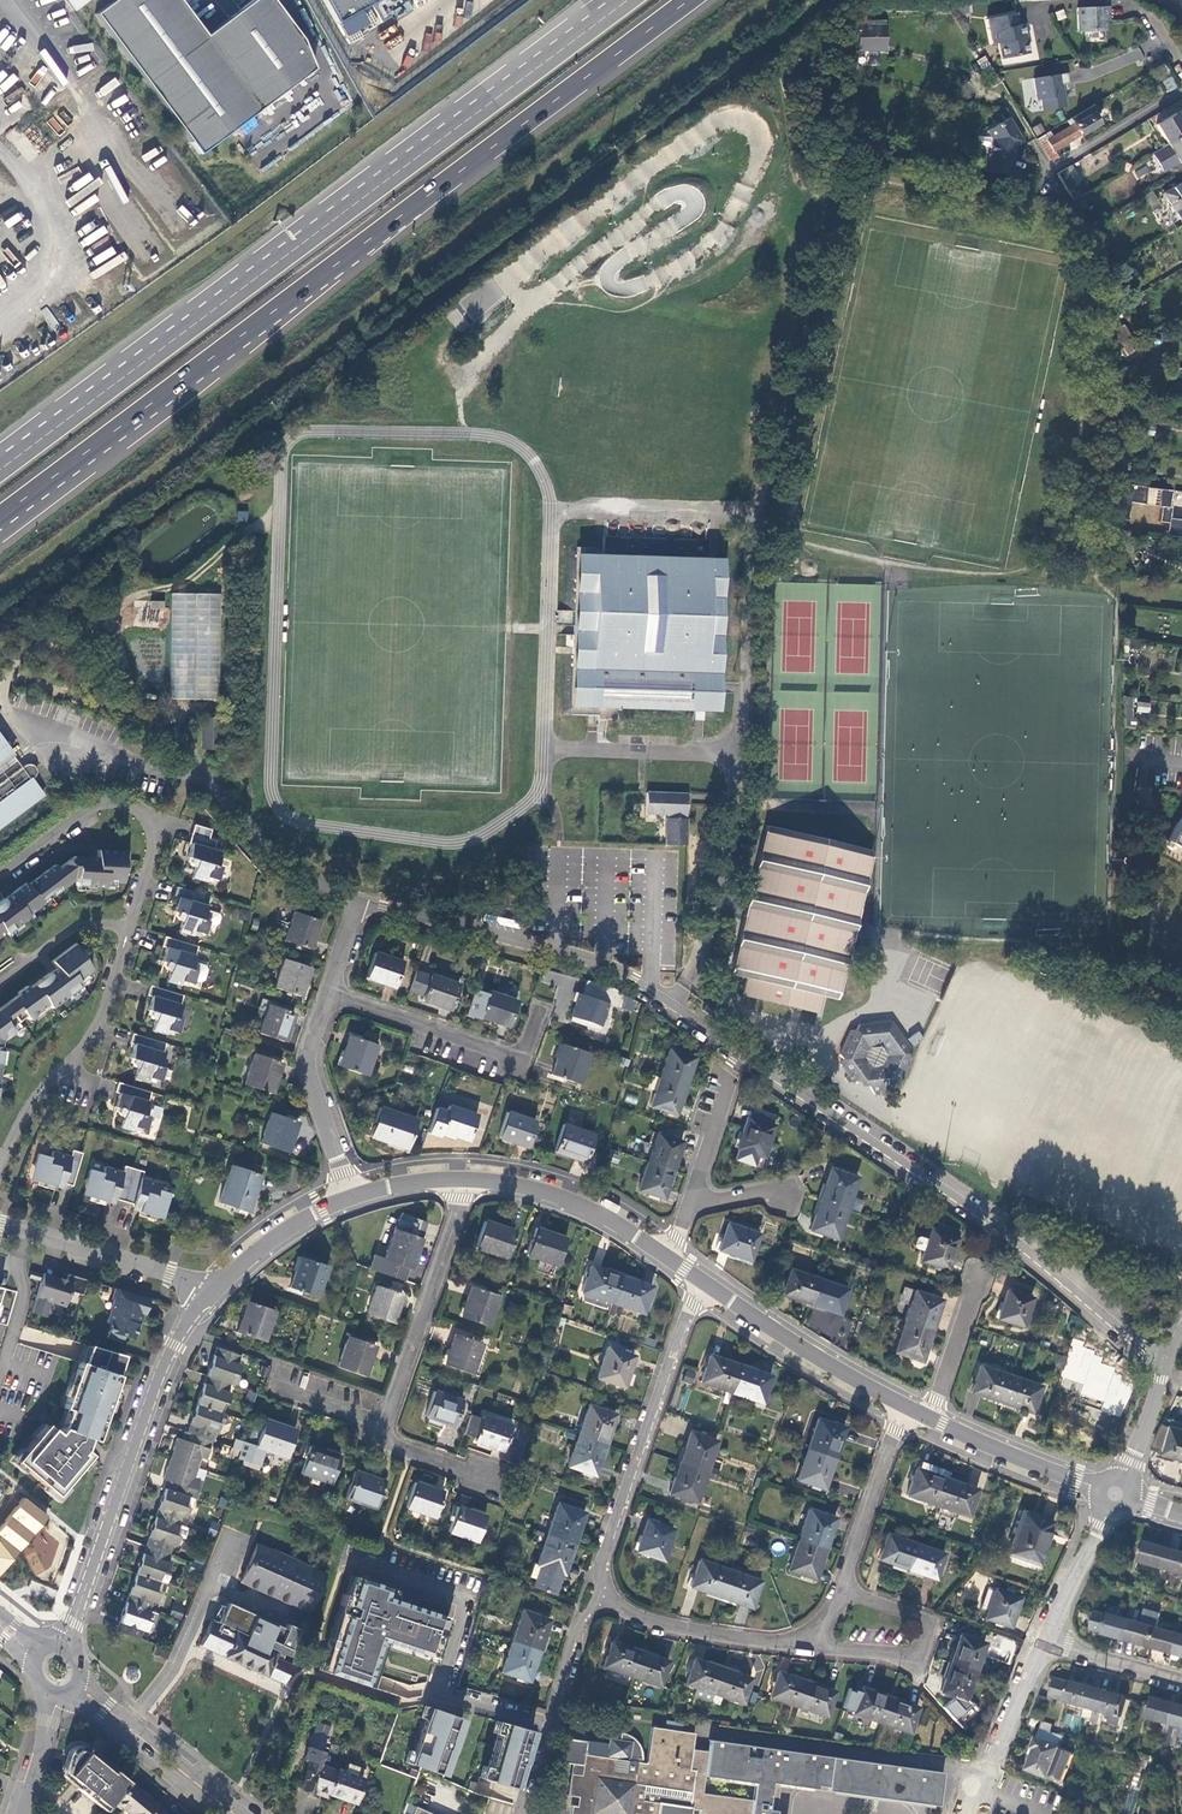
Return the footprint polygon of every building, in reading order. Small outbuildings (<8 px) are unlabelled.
[(72,12),(89,0),(64,0),(72,12)] [(95,15),(199,155),(313,70),(302,40),(272,0),(254,0),(205,36),(179,0),(114,0),(95,15)] [(336,23),(377,0),(323,0),(336,23)] [(1108,8),(1076,9),(1078,32),(1104,30),(1104,18),(1109,18),(1108,8)] [(1016,12),(987,18),(992,42),(997,41),(1001,59),(1029,53),(1026,42),(1025,43),(1024,38),(1025,38),(1022,23),(1019,24),(1016,12)] [(866,24),(857,24),(858,49),(885,49),(884,21),(866,21),(866,24)] [(985,56),(977,60),(982,70),(990,66),(985,56)] [(1066,73),(1032,79),(1036,101),(1039,100),(1041,111),(1067,107),(1063,85),(1068,84),(1066,73)] [(1168,91),(1177,87),(1173,76),(1163,80),(1168,91)] [(1049,131),(1043,135),(1053,151),(1099,124),(1092,113),(1098,110),(1095,104),(1067,121),(1069,126),(1052,136),(1049,131)] [(1155,125),(1167,144),(1181,136),(1181,124),(1175,113),(1155,125)] [(1007,114),(985,128),(991,136),(986,167),(1009,171),(1014,140),(1020,136),(1007,114)] [(1036,136),(1045,132),(1041,123),(1032,127),(1036,136)] [(1167,144),(1151,154),(1162,173),(1181,161),(1181,136),(1167,144)] [(1147,167),(1135,170),(1137,178),(1149,174),(1147,167)] [(1062,170),(1057,173),(1074,201),(1079,198),(1062,170)] [(1163,194),(1175,212),(1181,208),(1181,182),(1163,194)] [(1079,198),(1074,201),(1089,227),(1101,219),(1091,202),(1095,200),(1090,191),(1079,198)] [(1121,321),(1108,330),(1109,355),(1119,349),(1133,340),(1121,321)] [(1119,349),(1124,356),(1139,347),(1134,340),(1133,340),(1119,349)] [(1118,392),(1110,392),(1111,418),(1119,419),(1118,392)] [(1134,484),(1114,482),(1115,508),(1130,510),(1134,484)] [(593,546),(575,546),(569,714),(597,715),(597,719),(616,720),(617,707),(713,710),(717,558),(708,557),(708,539),(602,535),(602,554),(593,554),(593,546)] [(1132,547),(1123,545),(1121,560),(1130,561),(1132,547)] [(220,594),(171,593),(169,699),(218,700),(220,594)] [(570,609),(556,609),(555,621),(569,621),(570,609)] [(1133,697),(1123,696),(1124,719),(1130,718),(1133,697)] [(1138,703),(1137,711),(1149,712),(1150,704),(1138,703)] [(218,718),(201,717),(201,749),(217,750),(218,718)] [(14,755),(0,737),(0,765),(14,755)] [(14,755),(0,765),(0,783),(22,767),(17,761),(14,755)] [(45,795),(34,779),(36,776),(37,773),(36,769),(33,765),(30,764),(25,765),(22,767),(0,783),(0,830),(45,795)] [(687,794),(647,792),(647,813),(666,814),(664,844),(685,845),(687,794)] [(1168,841),(1172,844),(1181,852),(1181,814),(1168,841)] [(210,829),(195,824),(189,843),(191,844),(187,857),(190,858),(189,862),(190,866),(194,867),(191,876),(205,881),(206,876),(217,880),(221,866),(215,864),(219,852),(212,849),(215,841),(208,838),(210,829)] [(870,857),(764,831),(730,974),(745,978),(741,994),(816,1013),(820,996),(836,1000),(870,857)] [(37,911),(34,907),(60,888),(62,891),(75,881),(78,882),(77,885),(105,887),(106,884),(123,885),(125,865),(128,865),(128,854),(98,852),(97,859),(73,857),(57,869),(55,867),(27,887),(25,884),(0,903),(0,938),(5,934),(7,937),(29,920),(27,918),(37,911)] [(209,897),(177,887),(174,896),(179,898),(175,911),(178,912),(176,918),(178,921),(182,922),(179,931),(192,935),(193,931),(205,935),(208,925),(215,927),(218,925),(220,915),(218,913),(206,909),(209,897)] [(293,911),(283,939),(309,948),(318,919),(293,911)] [(197,946),(167,937),(164,947),(169,948),(165,961),(169,963),(168,968),(169,971),(171,972),(168,981),(181,985),(182,981),(193,984),(194,981),(200,982),(204,980),(207,970),(205,965),(193,961),(197,946)] [(75,945),(52,962),(56,968),(28,988),(27,987),(18,994),(19,996),(0,1010),(0,1042),(11,1034),(8,1030),(25,1018),(27,1021),(47,1006),(49,1009),(81,986),(78,982),(91,972),(79,956),(82,953),(75,945)] [(374,952),(365,978),(393,987),(401,962),(374,952)] [(284,959),(274,986),(298,995),(308,968),(284,959)] [(416,970),(409,991),(422,995),(420,1000),(449,1009),(458,984),(430,974),(429,975),(416,970)] [(579,994),(576,1003),(570,1021),(599,1031),(607,1004),(617,1007),(622,992),(616,989),(587,981),(582,995),(579,994)] [(183,995),(150,985),(147,995),(151,996),(147,1009),(151,1011),(150,1015),(152,1019),(156,1020),(153,1030),(166,1034),(167,1030),(178,1033),(182,1018),(177,1017),(183,995)] [(464,1014),(475,1018),(480,1016),(495,1022),(508,1026),(516,1001),(488,991),(487,993),(473,989),(464,1014)] [(633,1002),(626,998),(622,1009),(630,1012),(633,1002)] [(268,1004),(258,1032),(283,1040),(293,1013),(268,1004)] [(708,1004),(704,1010),(713,1016),(717,1010),(708,1004)] [(494,1026),(495,1022),(480,1016),(475,1018),(464,1014),(494,1026)] [(843,1079),(846,1083),(864,1081),(873,1095),(878,1094),(878,1090),(890,1089),(893,1083),(900,1082),(911,1058),(908,1053),(909,1048),(890,1022),(858,1025),(856,1029),(849,1029),(838,1054),(841,1060),(839,1065),(846,1076),(843,1079)] [(166,1043),(133,1033),(130,1042),(135,1044),(131,1059),(135,1060),(133,1064),(135,1067),(138,1068),(135,1078),(147,1082),(148,1077),(161,1081),(165,1067),(160,1066),(166,1043)] [(349,1035),(338,1066),(365,1075),(376,1044),(349,1035)] [(587,1052),(561,1044),(551,1074),(577,1083),(587,1052)] [(668,1049),(659,1078),(684,1086),(693,1057),(668,1049)] [(253,1053),(243,1084),(270,1093),(280,1062),(253,1053)] [(646,1087),(654,1090),(659,1078),(651,1075),(646,1087)] [(654,1090),(649,1106),(675,1114),(684,1086),(659,1078),(654,1090)] [(152,1092),(118,1082),(115,1092),(119,1093),(115,1106),(120,1107),(118,1112),(120,1115),(124,1117),(121,1126),(134,1129),(135,1126),(147,1130),(151,1117),(145,1114),(152,1092)] [(416,1119),(380,1106),(369,1136),(406,1149),(416,1119)] [(436,1107),(427,1132),(438,1136),(440,1131),(468,1141),(477,1115),(448,1106),(446,1111),(436,1107)] [(773,1116),(752,1109),(749,1117),(770,1124),(773,1116)] [(506,1111),(497,1137),(525,1146),(533,1121),(506,1111)] [(296,1122),(270,1113),(260,1142),(285,1151),(296,1122)] [(749,1117),(746,1116),(736,1147),(738,1148),(734,1160),(754,1166),(757,1154),(763,1156),(773,1125),(770,1124),(749,1117)] [(563,1124),(554,1151),(584,1161),(593,1134),(563,1124)] [(647,1162),(671,1170),(681,1142),(657,1133),(647,1162)] [(52,1157),(39,1153),(36,1166),(37,1166),(33,1179),(54,1185),(55,1184),(60,1185),(62,1184),(71,1187),(82,1153),(72,1150),(70,1155),(54,1150),(52,1157)] [(637,1190),(661,1198),(671,1170),(647,1162),(637,1190)] [(260,1175),(230,1165),(217,1202),(247,1212),(260,1175)] [(124,1200),(133,1169),(123,1166),(121,1172),(103,1166),(101,1172),(89,1169),(86,1181),(88,1182),(84,1195),(106,1202),(107,1199),(111,1200),(116,1198),(124,1200)] [(144,1172),(133,1169),(124,1200),(133,1203),(135,1207),(140,1209),(139,1212),(161,1219),(165,1207),(168,1208),(172,1194),(159,1190),(161,1184),(142,1178),(144,1172)] [(830,1169),(820,1200),(846,1208),(857,1177),(830,1169)] [(846,1208),(820,1200),(809,1230),(836,1239),(846,1208)] [(396,1219),(382,1259),(372,1255),(367,1268),(401,1280),(406,1268),(409,1269),(425,1222),(412,1218),(410,1224),(396,1219)] [(504,1256),(513,1231),(484,1220),(475,1246),(504,1256)] [(758,1234),(726,1224),(718,1250),(749,1260),(758,1234)] [(565,1238),(534,1227),(525,1253),(556,1264),(565,1238)] [(956,1238),(930,1230),(927,1238),(919,1235),(916,1237),(913,1245),(915,1248),(923,1251),(920,1260),(946,1269),(956,1238)] [(299,1256),(289,1287),(315,1296),(326,1265),(299,1256)] [(611,1302),(620,1276),(590,1265),(580,1291),(611,1302)] [(810,1305),(818,1279),(789,1270),(781,1295),(810,1305)] [(38,1274),(28,1271),(26,1276),(37,1279),(38,1274)] [(30,1314),(44,1318),(49,1303),(63,1307),(67,1295),(71,1293),(81,1296),(85,1282),(66,1275),(65,1281),(41,1274),(30,1314)] [(650,1286),(620,1276),(611,1302),(615,1304),(641,1313),(650,1286)] [(845,1288),(818,1279),(810,1305),(837,1314),(845,1288)] [(376,1287),(367,1314),(392,1322),(401,1295),(376,1287)] [(471,1287),(461,1317),(486,1325),(496,1295),(471,1287)] [(105,1338),(121,1343),(122,1338),(133,1341),(140,1315),(144,1316),(148,1300),(112,1289),(109,1300),(112,1301),(105,1324),(109,1325),(105,1338)] [(1031,1298),(1006,1289),(997,1319),(1021,1327),(1031,1298)] [(903,1322),(930,1331),(941,1300),(913,1291),(903,1322)] [(572,1301),(565,1299),(562,1312),(569,1313),(572,1301)] [(272,1311),(246,1302),(236,1332),(263,1341),(272,1311)] [(611,1316),(615,1304),(611,1302),(606,1314),(611,1316)] [(1071,1317),(1069,1323),(1075,1325),(1077,1319),(1071,1317)] [(892,1352),(920,1361),(930,1331),(903,1322),(892,1352)] [(454,1334),(443,1364),(469,1373),(479,1343),(454,1334)] [(347,1337),(337,1367),(363,1375),(373,1345),(347,1337)] [(654,1342),(642,1337),(640,1341),(652,1346),(654,1342)] [(1100,1411),(1120,1417),(1132,1384),(1121,1380),(1123,1375),(1114,1372),(1115,1368),(1100,1363),(1102,1358),(1094,1355),(1095,1351),(1083,1346),(1084,1342),(1074,1339),(1061,1377),(1083,1385),(1080,1394),(1103,1402),(1100,1411)] [(85,1344),(62,1408),(67,1410),(61,1428),(56,1434),(45,1425),(14,1461),(55,1496),(89,1456),(83,1450),(87,1438),(95,1441),(124,1355),(85,1344)] [(633,1356),(607,1346),(595,1376),(622,1386),(633,1356)] [(237,1356),(214,1348),(205,1376),(227,1384),(231,1373),(235,1374),(239,1364),(235,1363),(237,1356)] [(730,1391),(739,1365),(708,1355),(699,1381),(724,1389),(730,1391)] [(769,1376),(739,1365),(730,1391),(760,1402),(769,1376)] [(264,1376),(266,1368),(260,1366),(257,1373),(264,1376)] [(1002,1402),(1010,1376),(979,1366),(970,1392),(1002,1402)] [(686,1370),(683,1381),(692,1384),(695,1372),(686,1370)] [(227,1384),(205,1376),(196,1403),(218,1411),(222,1401),(225,1402),(228,1391),(226,1391),(228,1384),(227,1384)] [(1041,1386),(1010,1376),(1002,1402),(1000,1408),(1015,1413),(1019,1411),(1020,1408),(1032,1412),(1041,1386)] [(721,1400),(726,1402),(730,1391),(724,1389),(721,1400)] [(254,1394),(248,1391),(245,1398),(251,1400),(254,1394)] [(460,1401),(432,1392),(424,1416),(452,1426),(460,1401)] [(218,1411),(196,1403),(186,1432),(209,1440),(213,1431),(215,1432),(218,1423),(222,1424),(225,1413),(218,1411)] [(588,1404),(577,1435),(604,1444),(615,1414),(588,1404)] [(469,1414),(462,1433),(473,1437),(472,1440),(500,1450),(509,1426),(481,1415),(480,1418),(469,1414)] [(1168,1417),(1165,1423),(1174,1426),(1174,1427),(1181,1429),(1181,1421),(1168,1417)] [(843,1427),(816,1418),(806,1448),(833,1457),(843,1427)] [(294,1430),(263,1420),(254,1447),(285,1457),(294,1430)] [(1168,1454),(1166,1453),(1174,1427),(1174,1426),(1165,1423),(1153,1449),(1160,1452),(1159,1456),(1167,1459),(1168,1454)] [(1174,1427),(1166,1453),(1168,1454),(1176,1456),(1181,1458),(1181,1429),(1174,1427)] [(186,1432),(184,1431),(181,1441),(175,1439),(169,1458),(196,1467),(200,1456),(205,1458),(211,1440),(209,1440),(186,1432)] [(688,1431),(678,1461),(705,1471),(707,1466),(716,1441),(688,1431)] [(604,1444),(577,1435),(566,1466),(593,1475),(604,1444)] [(234,1438),(231,1447),(238,1450),(241,1441),(234,1438)] [(338,1455),(308,1446),(299,1473),(329,1482),(338,1455)] [(229,1455),(236,1457),(238,1450),(231,1447),(229,1455)] [(833,1457),(806,1448),(795,1479),(822,1488),(833,1457)] [(196,1467),(169,1458),(162,1478),(165,1479),(162,1488),(163,1489),(192,1498),(198,1478),(193,1477),(196,1467)] [(705,1471),(678,1461),(667,1492),(695,1502),(703,1476),(705,1471)] [(936,1505),(945,1479),(937,1476),(939,1470),(919,1462),(917,1469),(914,1469),(905,1494),(936,1505)] [(718,1470),(707,1466),(705,1471),(716,1475),(718,1470)] [(195,1499),(205,1470),(196,1467),(193,1477),(198,1478),(192,1498),(194,1499),(195,1499)] [(383,1481),(352,1471),(343,1497),(374,1507),(383,1481)] [(715,1480),(716,1475),(705,1471),(703,1476),(715,1480)] [(975,1490),(945,1479),(936,1505),(966,1515),(975,1490)] [(441,1492),(413,1482),(405,1507),(432,1516),(441,1492)] [(190,1509),(194,1499),(192,1498),(163,1489),(154,1516),(176,1524),(178,1525),(181,1516),(184,1517),(187,1508),(190,1509)] [(220,1496),(216,1506),(224,1509),(227,1499),(220,1496)] [(5,1564),(44,1516),(21,1497),(0,1523),(0,1570),(5,1564)] [(584,1513),(557,1504),(546,1534),(573,1543),(584,1513)] [(484,1516),(455,1506),(447,1531),(476,1540),(484,1516)] [(834,1518),(807,1509),(797,1539),(823,1549),(834,1518)] [(1050,1522),(1020,1512),(1007,1553),(1036,1563),(1050,1522)] [(177,1536),(173,1534),(176,1524),(154,1516),(145,1545),(168,1553),(171,1545),(174,1545),(177,1536)] [(645,1519),(634,1550),(661,1560),(672,1529),(645,1519)] [(885,1533),(877,1557),(905,1567),(914,1543),(885,1533)] [(573,1543),(546,1534),(536,1565),(539,1566),(531,1587),(553,1594),(561,1573),(563,1573),(573,1543)] [(823,1549),(797,1539),(787,1570),(813,1579),(823,1549)] [(1168,1549),(1144,1542),(1139,1562),(1163,1568),(1168,1549)] [(257,1543),(240,1581),(309,1612),(326,1574),(257,1543)] [(914,1543),(905,1567),(933,1577),(941,1553),(914,1543)] [(166,1561),(168,1553),(145,1545),(135,1574),(158,1581),(161,1571),(164,1572),(168,1562),(166,1561)] [(1168,1549),(1163,1568),(1181,1574),(1181,1553),(1168,1549)] [(690,1586),(719,1596),(728,1570),(699,1560),(690,1586)] [(719,1596),(750,1606),(759,1580),(728,1570),(719,1596)] [(154,1591),(158,1581),(135,1574),(126,1602),(148,1609),(149,1610),(152,1602),(154,1602),(157,1592),(154,1591)] [(434,1658),(448,1618),(391,1598),(383,1596),(386,1587),(351,1575),(350,1579),(355,1581),(350,1596),(345,1594),(343,1593),(338,1612),(344,1614),(336,1639),(330,1637),(327,1646),(333,1648),(325,1672),(363,1685),(378,1639),(434,1658)] [(355,1581),(350,1579),(345,1594),(350,1596),(355,1581)] [(394,1589),(386,1587),(383,1596),(391,1598),(394,1589)] [(979,1607),(985,1609),(992,1589),(986,1587),(979,1607)] [(1017,1598),(992,1589),(985,1609),(983,1617),(1008,1625),(1017,1598)] [(148,1609),(126,1602),(117,1631),(139,1638),(142,1630),(144,1631),(147,1621),(144,1620),(148,1609)] [(211,1620),(200,1644),(265,1675),(266,1672),(285,1681),(292,1665),(282,1660),(285,1654),(287,1655),(290,1649),(289,1648),(298,1628),(287,1623),(285,1628),(227,1602),(221,1617),(222,1617),(219,1624),(211,1620)] [(548,1620),(521,1611),(511,1641),(538,1650),(548,1620)] [(1095,1612),(1090,1629),(1103,1633),(1102,1634),(1125,1640),(1131,1621),(1133,1613),(1128,1611),(1126,1619),(1108,1614),(1108,1615),(1095,1612)] [(344,1614),(338,1612),(330,1637),(336,1639),(344,1614)] [(1131,1621),(1125,1640),(1150,1647),(1155,1628),(1131,1621)] [(1180,1635),(1155,1628),(1150,1647),(1166,1652),(1165,1656),(1173,1659),(1180,1635)] [(984,1643),(959,1634),(949,1662),(974,1671),(984,1643)] [(1180,1635),(1173,1659),(1181,1661),(1181,1656),(1181,1636),(1180,1635)] [(538,1650),(511,1641),(500,1672),(527,1681),(538,1650)] [(602,1667),(630,1677),(639,1651),(611,1642),(602,1667)] [(156,1645),(153,1653),(161,1655),(164,1647),(156,1645)] [(333,1648),(327,1646),(319,1670),(325,1672),(333,1648)] [(630,1677),(658,1686),(667,1661),(639,1651),(630,1677)] [(712,1693),(721,1668),(693,1658),(684,1683),(712,1693)] [(951,1718),(969,1703),(964,1698),(974,1671),(949,1662),(939,1691),(951,1695),(949,1698),(940,1706),(951,1718)] [(712,1693),(741,1703),(749,1678),(721,1668),(712,1693)] [(796,1706),(805,1681),(777,1671),(769,1696),(796,1706)] [(284,1684),(285,1681),(266,1672),(265,1675),(284,1684)] [(1069,1684),(1053,1679),(1048,1696),(1066,1701),(1065,1702),(1092,1710),(1098,1691),(1070,1683),(1069,1684)] [(825,1716),(834,1692),(805,1681),(796,1706),(825,1716)] [(879,1722),(888,1697),(860,1687),(851,1712),(879,1722)] [(1126,1699),(1098,1691),(1092,1710),(1089,1722),(1097,1724),(1100,1713),(1110,1715),(1108,1723),(1118,1726),(1126,1699)] [(917,1707),(888,1697),(879,1722),(908,1731),(917,1707)] [(1175,1706),(1151,1700),(1146,1719),(1164,1724),(1161,1735),(1167,1736),(1175,1706)] [(976,1709),(969,1703),(951,1718),(957,1725),(976,1709)] [(1175,1706),(1167,1736),(1171,1737),(1174,1726),(1181,1728),(1181,1708),(1175,1706)] [(461,1718),(429,1708),(409,1764),(420,1768),(441,1774),(449,1752),(456,1755),(460,1744),(458,1744),(460,1736),(455,1735),(461,1718)] [(315,1722),(303,1760),(309,1762),(300,1788),(326,1797),(326,1794),(335,1770),(319,1765),(323,1753),(319,1752),(328,1726),(315,1722)] [(533,1731),(501,1722),(484,1779),(516,1788),(522,1768),(526,1769),(532,1748),(528,1747),(533,1731)] [(1052,1725),(1042,1722),(1040,1728),(1050,1731),(1052,1725)] [(561,1736),(558,1761),(571,1763),(573,1763),(572,1773),(569,1773),(566,1795),(576,1796),(574,1805),(570,1805),(569,1813),(686,1813),(686,1807),(697,1808),(696,1813),(774,1813),(778,1779),(913,1797),(913,1801),(931,1803),(937,1770),(707,1739),(706,1751),(690,1749),(692,1733),(650,1728),(645,1763),(642,1762),(642,1757),(641,1751),(639,1747),(638,1743),(633,1739),(626,1734),(619,1733),(619,1737),(618,1743),(607,1741),(561,1736)] [(1071,1752),(1036,1738),(1031,1749),(1034,1750),(1027,1770),(1049,1779),(1050,1776),(1061,1780),(1071,1752)] [(111,1801),(127,1782),(87,1747),(83,1745),(80,1745),(76,1744),(74,1745),(71,1747),(68,1748),(66,1751),(60,1774),(77,1788),(76,1789),(103,1811),(111,1801)] [(977,1750),(963,1744),(959,1754),(973,1759),(977,1750)] [(326,1794),(353,1803),(362,1777),(354,1775),(357,1767),(346,1763),(343,1771),(335,1769),(335,1770),(326,1794)] [(1139,1763),(1124,1813),(1126,1813),(1132,1813),(1147,1765),(1139,1763)] [(514,1804),(518,1790),(472,1778),(468,1792),(514,1804)] [(155,1805),(127,1782),(111,1801),(126,1813),(147,1813),(155,1805)] [(1065,1784),(1062,1791),(1067,1793),(1070,1786),(1065,1784)] [(542,1805),(554,1807),(556,1799),(543,1796),(542,1805)] [(155,1805),(147,1813),(165,1813),(155,1805)]
